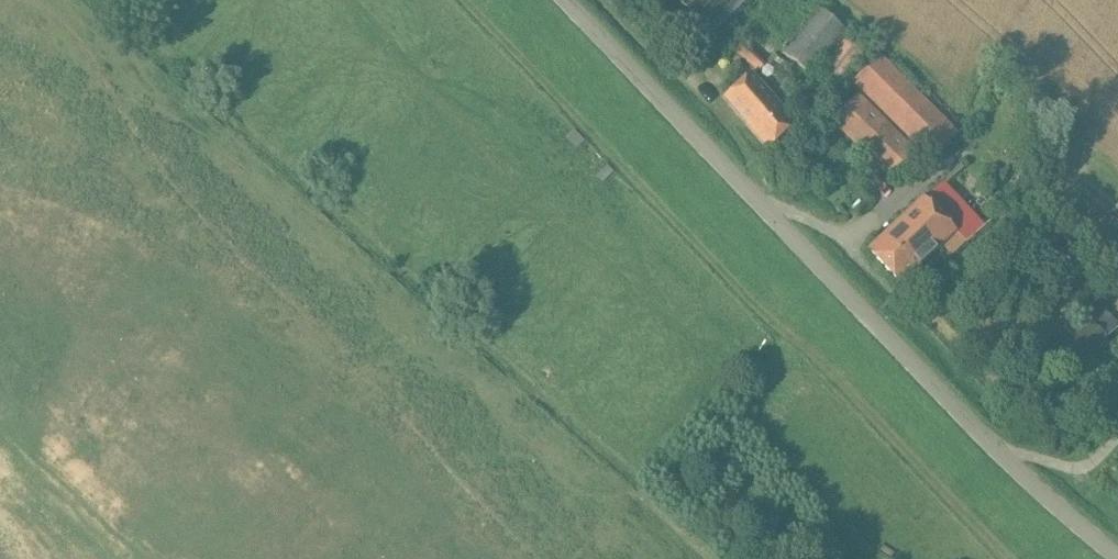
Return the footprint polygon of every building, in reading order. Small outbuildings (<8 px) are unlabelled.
[(707,34),(729,13),(730,14),(744,0),(676,0),(707,34)] [(846,31),(818,8),(785,50),(813,73),(846,31)] [(864,56),(845,40),(820,71),(839,87),(864,56)] [(766,64),(743,44),(735,53),(759,73),(766,64)] [(958,133),(881,55),(852,84),(930,162),(958,133)] [(797,125),(751,74),(723,99),(769,150),(797,125)] [(919,155),(859,95),(831,122),(892,182),(919,155)] [(943,182),(869,253),(900,285),(941,246),(952,257),(986,227),(943,182)] [(1106,310),(1090,323),(1081,313),(1052,337),(1055,340),(1048,347),(1054,355),(1049,359),(1064,375),(1107,338),(1117,329),(1117,323),(1106,310)]
